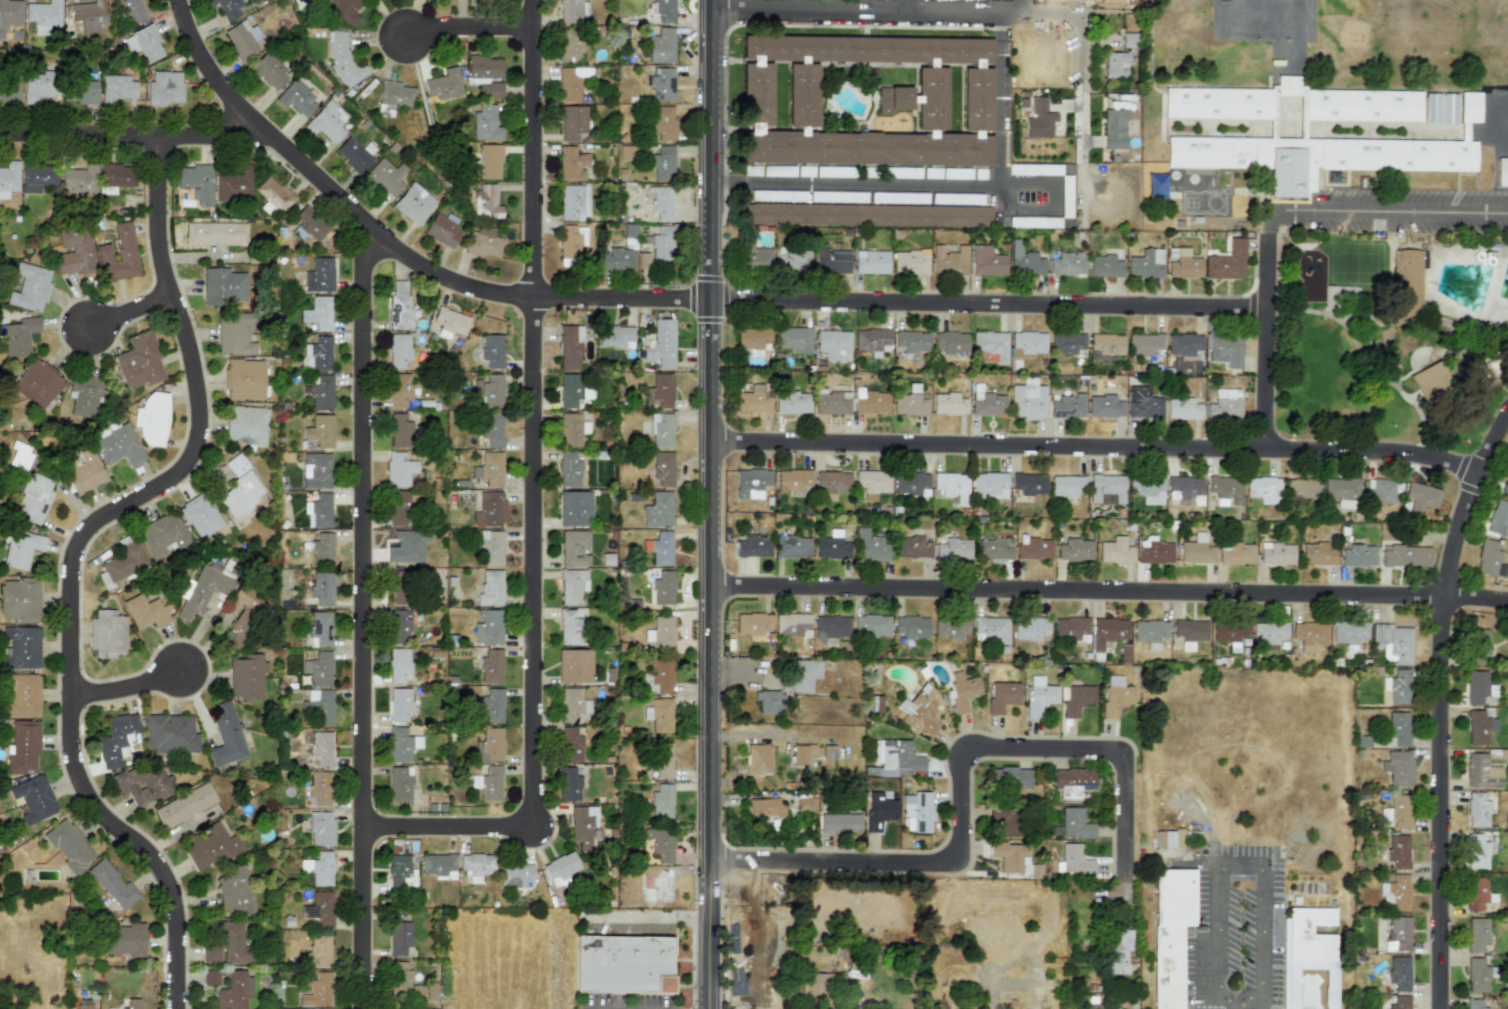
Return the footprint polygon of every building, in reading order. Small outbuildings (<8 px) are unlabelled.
[(4,40),(4,26),(20,26),(21,0),(0,0),(0,40),(4,40)] [(47,4),(25,4),(25,21),(33,21),(33,35),(48,36),(48,27),(60,27),(60,0),(47,0),(47,4)] [(144,0),(116,0),(119,17),(127,16),(129,23),(147,20),(144,0)] [(217,3),(225,22),(241,16),(238,8),(241,6),(239,0),(207,0),(209,6),(217,3)] [(333,3),(327,16),(354,26),(358,16),(353,14),(359,0),(325,0),(333,3)] [(560,22),(588,21),(588,2),(582,2),(582,0),(560,0),(560,22)] [(653,13),(658,13),(658,23),(674,23),(674,0),(653,0),(653,13)] [(72,21),(80,21),(81,34),(99,33),(98,26),(107,25),(106,2),(71,3),(72,21)] [(222,32),(230,45),(228,46),(238,63),(259,50),(254,42),(262,37),(254,25),(249,28),(243,19),(222,32)] [(121,37),(129,54),(138,50),(145,64),(165,55),(150,24),(121,37)] [(561,63),(577,62),(577,52),(584,52),(583,27),(560,28),(561,63)] [(674,63),(674,28),(657,28),(658,36),(647,36),(648,63),(674,63)] [(368,73),(363,64),(359,67),(337,30),(321,39),(335,62),(329,66),(343,89),(368,73)] [(1121,34),(1121,48),(1136,47),(1136,33),(1121,34)] [(991,165),(992,66),(992,38),(742,36),(742,61),(742,126),(749,126),(749,132),(742,132),(742,163),(991,165)] [(245,73),(254,81),(258,76),(275,92),(292,73),(266,49),(245,73)] [(1104,78),(1126,78),(1126,53),(1104,52),(1104,78)] [(502,99),(502,58),(467,57),(467,78),(487,78),(487,98),(502,99)] [(434,94),(435,100),(463,96),(457,66),(443,68),(444,76),(423,79),(426,96),(434,94)] [(580,102),(581,77),(591,77),(591,68),(559,67),(559,102),(580,102)] [(674,68),(651,68),(652,102),(674,101),(674,68)] [(182,104),(181,71),(151,72),(152,82),(147,82),(147,104),(182,104)] [(36,104),(36,98),(57,97),(56,74),(23,74),(23,104),(36,104)] [(113,98),(136,99),(137,82),(128,82),(129,76),(101,75),(101,106),(113,106),(113,98)] [(1475,171),(1475,141),(1467,141),(1468,118),(1460,118),(1460,141),(1303,139),(1303,121),(1420,122),(1420,91),(1301,90),(1301,76),(1277,76),(1276,89),(1164,88),(1164,118),(1267,119),(1267,138),(1167,137),(1166,168),(1269,169),(1269,197),(1307,198),(1307,192),(1314,192),(1314,169),(1475,171)] [(19,104),(18,79),(0,80),(0,105),(19,104)] [(293,79),(274,100),(283,109),(288,105),(303,119),(318,103),(293,79)] [(97,104),(97,82),(64,81),(63,103),(97,104)] [(378,104),(412,108),(415,86),(380,82),(378,104)] [(1457,94),(1424,93),(1424,125),(1456,125),(1457,94)] [(1025,117),(1025,138),(1051,138),(1052,122),(1056,122),(1056,113),(1046,113),(1046,98),(1029,97),(1029,117),(1025,117)] [(317,130),(333,145),(345,132),(338,127),(348,116),(328,99),(303,127),(312,135),(317,130)] [(500,139),(500,104),(479,105),(479,112),(472,112),(473,140),(500,139)] [(561,142),(587,141),(586,106),(561,106),(561,142)] [(676,140),(675,106),(654,107),(654,117),(646,117),(647,133),(658,132),(658,140),(676,140)] [(1102,109),(1103,150),(1126,149),(1125,109),(1102,109)] [(358,175),(373,159),(348,136),(333,152),(358,175)] [(500,145),(479,145),(479,179),(501,179),(500,145)] [(559,180),(584,181),(584,167),(589,167),(589,155),(576,155),(576,146),(560,146),(559,180)] [(653,180),(674,181),(674,146),(658,146),(658,155),(646,155),(645,166),(654,167),(653,180)] [(388,198),(411,173),(399,163),(394,169),(381,157),(364,175),(388,198)] [(1497,158),(1497,182),(1507,183),(1507,158),(1497,158)] [(5,161),(5,167),(0,168),(0,200),(7,200),(7,191),(18,191),(18,161),(5,161)] [(97,163),(84,163),(84,170),(61,169),(61,187),(68,187),(68,192),(96,193),(97,163)] [(101,163),(100,187),(131,188),(132,164),(101,163)] [(1061,218),(1071,218),(1072,174),(1067,174),(1067,165),(1008,164),(1008,175),(1061,176),(1061,218)] [(21,193),(38,194),(39,186),(56,186),(57,167),(21,166),(21,193)] [(212,166),(177,166),(176,188),(191,188),(191,204),(211,204),(212,166)] [(760,176),(760,166),(744,166),(744,176),(760,176)] [(795,176),(795,166),(762,166),(762,176),(795,176)] [(797,176),(813,177),(814,167),(798,166),(797,176)] [(816,167),(816,177),(850,177),(851,167),(816,167)] [(921,168),(883,167),(883,178),(921,179),(921,168)] [(250,197),(251,169),(217,168),(216,196),(250,197)] [(923,178),(941,179),(941,169),(924,168),(923,178)] [(971,169),(943,169),(943,179),(971,179),(971,169)] [(974,179),(985,180),(985,170),(975,169),(974,179)] [(253,190),(280,214),(295,198),(268,174),(253,190)] [(416,227),(436,202),(411,182),(391,207),(416,227)] [(473,192),(472,215),(495,215),(495,217),(502,217),(502,206),(496,206),(496,184),(479,184),(478,192),(473,192)] [(560,186),(561,219),(590,218),(589,185),(560,186)] [(656,221),(673,222),(673,188),(651,188),(651,213),(656,213),(656,221)] [(806,191),(751,190),(751,201),(806,202),(806,191)] [(810,202),(866,202),(867,192),(810,192),(810,202)] [(927,203),(927,193),(871,192),(871,203),(927,203)] [(982,204),(982,194),(932,193),(932,204),(982,204)] [(989,227),(990,206),(743,203),(742,224),(989,227)] [(306,233),(316,243),(329,229),(304,206),(294,217),(300,223),(291,232),(300,240),(306,233)] [(423,234),(451,249),(464,225),(445,215),(444,217),(434,212),(423,234)] [(1008,227),(1059,228),(1059,218),(1009,217),(1008,227)] [(138,276),(131,221),(113,223),(118,259),(112,260),(110,244),(96,246),(101,281),(138,276)] [(248,245),(248,222),(185,222),(185,245),(248,245)] [(468,230),(463,252),(498,260),(503,235),(477,228),(476,232),(468,230)] [(55,255),(60,278),(96,271),(88,230),(58,235),(60,249),(70,247),(71,252),(55,255)] [(581,233),(561,232),(560,246),(565,246),(565,254),(579,255),(581,233)] [(1205,256),(1204,279),(1244,280),(1244,239),(1229,238),(1229,256),(1205,256)] [(849,250),(826,250),(826,244),(815,244),(816,273),(850,273),(849,250)] [(971,275),(1006,276),(1007,255),(990,254),(990,245),(972,244),(971,275)] [(967,246),(957,246),(957,253),(947,252),(947,245),(933,245),(932,275),(967,275),(967,246)] [(1011,273),(1044,274),(1045,259),(1037,259),(1037,253),(1021,252),(1021,247),(1011,247),(1011,261),(1012,261),(1011,273)] [(608,248),(608,253),(601,253),(600,270),(634,272),(635,249),(608,248)] [(739,249),(740,271),(771,270),(771,248),(739,249)] [(1162,278),(1163,249),(1141,248),(1141,257),(1128,257),(1128,277),(1162,278)] [(1421,250),(1394,249),(1393,315),(1420,316),(1421,250)] [(927,275),(928,251),(893,250),(893,274),(927,275)] [(888,251),(854,251),(854,274),(889,274),(888,251)] [(776,272),(810,273),(810,253),(776,252),(776,272)] [(1049,275),(1084,276),(1085,253),(1058,253),(1058,259),(1049,259),(1049,275)] [(1089,278),(1123,277),(1123,262),(1115,262),(1115,256),(1089,256),(1089,278)] [(1168,262),(1168,277),(1201,278),(1201,257),(1176,257),(1176,262),(1168,262)] [(304,271),(304,292),(333,291),(332,258),(312,258),(312,271),(304,271)] [(18,293),(8,291),(5,305),(40,312),(42,301),(45,302),(52,270),(16,263),(13,275),(21,277),(18,293)] [(203,269),(202,302),(245,303),(246,270),(203,269)] [(409,330),(409,281),(392,281),(392,295),(389,295),(389,330),(409,330)] [(315,331),(330,332),(331,296),(311,296),(311,310),(300,310),(300,322),(315,323),(315,331)] [(433,322),(440,325),(437,336),(449,339),(451,332),(464,337),(470,317),(438,306),(433,322)] [(254,355),(255,313),(218,312),(217,354),(254,355)] [(2,325),(5,358),(30,356),(28,334),(40,333),(38,317),(17,319),(18,324),(2,325)] [(674,319),(654,319),(653,348),(642,348),(642,360),(658,361),(657,369),(674,369),(674,319)] [(599,347),(633,348),(633,327),(599,326),(599,347)] [(559,369),(580,369),(581,342),(575,342),(575,327),(560,327),(559,369)] [(811,354),(811,328),(777,327),(777,349),(791,349),(791,354),(811,354)] [(737,349),(768,349),(767,328),(736,329),(737,349)] [(113,355),(125,390),(144,384),(145,387),(166,379),(149,330),(126,338),(130,350),(113,355)] [(889,352),(889,330),(854,330),(855,351),(870,350),(870,358),(880,358),(880,352),(889,352)] [(816,353),(824,353),(824,361),(850,362),(850,332),(816,331),(816,353)] [(928,353),(928,332),(894,332),(894,348),(902,348),(902,353),(928,353)] [(1006,364),(1007,333),(973,332),(972,352),(996,353),(996,363),(1006,364)] [(1046,332),(1011,332),(1012,358),(1033,358),(1033,353),(1046,353),(1046,332)] [(934,351),(967,351),(967,333),(934,333),(934,351)] [(1085,334),(1051,333),(1051,353),(1076,354),(1077,349),(1085,349),(1085,334)] [(390,369),(404,369),(404,361),(410,361),(410,334),(389,334),(390,369)] [(1090,355),(1124,355),(1124,335),(1090,334),(1090,355)] [(503,369),(503,335),(482,335),(481,361),(486,361),(486,368),(503,369)] [(1129,335),(1129,356),(1155,355),(1155,351),(1164,351),(1163,335),(1129,335)] [(1168,335),(1168,356),(1194,356),(1194,350),(1202,351),(1203,336),(1168,335)] [(1241,335),(1207,335),(1207,363),(1224,362),(1224,369),(1234,369),(1242,369),(1241,335)] [(304,344),(304,370),(332,370),(331,337),(315,337),(315,344),(304,344)] [(65,383),(35,358),(10,387),(40,412),(65,383)] [(264,400),(264,360),(226,359),(226,399),(264,400)] [(1409,377),(1427,407),(1453,391),(1435,361),(1409,377)] [(560,409),(576,409),(576,400),(582,400),(582,373),(560,373),(560,409)] [(390,408),(413,408),(413,400),(418,400),(418,388),(410,388),(410,374),(389,374),(390,408)] [(474,380),(474,394),(481,394),(482,407),(504,406),(503,374),(486,374),(487,380),(474,380)] [(673,408),(672,374),(651,374),(652,400),(656,400),(656,409),(673,408)] [(311,410),(333,409),(333,375),(316,375),(316,384),(311,384),(311,410)] [(102,382),(71,376),(67,398),(72,399),(69,414),(95,419),(102,382)] [(1219,388),(1240,389),(1240,378),(1219,377),(1219,388)] [(1045,386),(1036,386),(1036,378),(1022,378),(1022,385),(1010,385),(1011,416),(1022,416),(1022,420),(1046,420),(1045,386)] [(736,412),(771,413),(771,398),(762,397),(762,385),(750,384),(750,393),(736,393),(736,412)] [(893,415),(926,416),(927,394),(918,394),(919,384),(908,384),(908,394),(893,394),(893,415)] [(1128,417),(1162,418),(1163,389),(1128,388),(1128,417)] [(1207,404),(1206,419),(1240,420),(1241,390),(1215,389),(1214,404),(1207,404)] [(854,414),(888,414),(888,391),(854,391),(854,414)] [(167,393),(144,392),(143,409),(135,409),(134,423),(140,424),(139,446),(165,447),(167,393)] [(775,414),(810,413),(809,392),(783,393),(783,397),(775,397),(775,414)] [(849,392),(815,393),(815,415),(850,414),(849,392)] [(933,393),(932,415),(966,415),(966,399),(958,399),(958,394),(933,393)] [(1006,394),(980,394),(980,401),(971,401),(970,416),(1005,416),(1006,394)] [(1084,418),(1085,397),(1050,396),(1050,418),(1084,418)] [(1124,417),(1124,402),(1114,402),(1114,396),(1089,396),(1089,417),(1124,417)] [(1167,420),(1201,420),(1201,404),(1193,404),(1193,399),(1167,399),(1167,420)] [(266,445),(267,408),(227,406),(226,444),(266,445)] [(406,413),(389,413),(390,448),(413,447),(412,422),(406,423),(406,413)] [(589,422),(582,422),(582,413),(560,413),(561,448),(581,447),(581,434),(590,434),(589,422)] [(651,414),(650,447),(672,448),(673,414),(651,414)] [(333,448),(333,415),(312,415),(312,427),(303,428),(303,440),(317,440),(317,448),(333,448)] [(487,440),(486,447),(501,448),(502,416),(481,415),(480,440),(487,440)] [(145,460),(126,421),(112,428),(111,426),(96,433),(99,438),(92,441),(104,466),(124,456),(129,467),(145,460)] [(10,449),(13,450),(8,467),(25,472),(33,447),(13,441),(10,449)] [(77,493),(106,481),(91,445),(75,451),(78,457),(64,462),(77,493)] [(224,462),(237,486),(218,497),(231,520),(259,504),(255,497),(263,492),(241,452),(224,462)] [(387,487),(409,488),(409,473),(418,474),(418,461),(406,461),(406,452),(387,452),(387,487)] [(502,452),(479,453),(480,478),(486,477),(486,487),(502,487),(502,452)] [(580,488),(581,453),(559,452),(559,487),(580,488)] [(657,486),(673,487),(673,453),(653,452),(653,479),(657,479),(657,486)] [(331,454),(303,454),(302,489),(330,489),(331,454)] [(776,490),(810,491),(811,471),(777,469),(776,490)] [(736,470),(736,498),(762,499),(762,487),(770,487),(770,470),(736,470)] [(851,472),(816,471),(815,490),(850,491),(851,472)] [(889,493),(890,471),(856,471),(855,487),(863,487),(863,501),(876,501),(876,493),(889,493)] [(893,495),(928,496),(929,473),(894,473),(893,495)] [(933,490),(941,490),(941,497),(956,497),(956,498),(967,499),(968,474),(933,473),(933,490)] [(1007,473),(972,473),(972,498),(983,498),(1006,499),(1007,473)] [(1046,475),(1012,474),(1011,490),(1019,490),(1019,495),(1046,496),(1046,475)] [(1089,504),(1123,505),(1123,476),(1090,475),(1089,504)] [(1050,496),(1084,497),(1085,477),(1051,476),(1050,496)] [(1241,499),(1242,477),(1208,476),(1207,498),(1241,499)] [(1142,505),(1163,505),(1164,478),(1129,477),(1129,495),(1142,496),(1142,505)] [(1202,499),(1202,478),(1168,477),(1167,498),(1202,499)] [(1281,498),(1281,478),(1247,477),(1246,498),(1281,498)] [(1324,498),(1359,498),(1359,477),(1324,477),(1324,498)] [(1294,498),(1320,498),(1319,479),(1286,479),(1286,493),(1294,492),(1294,498)] [(1399,503),(1399,480),(1366,479),(1366,502),(1399,503)] [(1441,488),(1407,482),(1404,498),(1403,498),(1401,510),(1421,513),(1423,507),(1437,509),(1441,488)] [(643,527),(672,526),(672,491),(652,492),(652,505),(643,506),(643,527)] [(504,525),(504,492),(479,493),(480,512),(473,512),(473,526),(504,525)] [(587,526),(586,519),(591,519),(591,492),(559,492),(560,527),(587,526)] [(309,528),(330,529),(331,494),(307,493),(307,500),(310,500),(309,528)] [(205,494),(179,507),(196,540),(222,527),(205,494)] [(390,527),(409,526),(408,499),(389,499),(390,527)] [(1496,499),(1485,531),(1507,539),(1507,503),(1496,499)] [(190,542),(174,511),(136,530),(152,562),(168,553),(190,542)] [(890,537),(867,536),(868,528),(857,528),(856,561),(890,562),(890,537)] [(816,559),(850,558),(850,539),(841,539),(841,529),(829,529),(829,536),(815,536),(816,559)] [(423,562),(422,543),(429,543),(429,530),(394,531),(395,547),(386,547),(387,563),(423,562)] [(561,566),(589,565),(589,551),(590,551),(589,530),(560,531),(561,566)] [(483,566),(503,566),(503,531),(480,531),(480,540),(475,539),(474,552),(483,552),(483,566)] [(672,531),(656,532),(657,540),(643,540),(643,552),(652,552),(652,566),(672,565),(672,531)] [(317,533),(317,541),(312,541),(312,565),(332,565),(333,533),(317,533)] [(27,570),(30,550),(43,552),(46,537),(26,534),(25,537),(8,534),(3,567),(27,570)] [(770,558),(770,537),(744,536),(744,541),(736,541),(736,557),(770,558)] [(776,558),(810,558),(810,536),(775,537),(776,558)] [(1099,563),(1133,563),(1133,547),(1126,547),(1126,536),(1112,536),(1112,543),(1099,542),(1099,563)] [(897,559),(932,558),(931,542),(923,542),(923,537),(897,537),(897,559)] [(970,561),(971,539),(945,538),(945,544),(936,544),(935,561),(970,561)] [(1017,559),(1051,560),(1052,538),(1018,538),(1017,559)] [(99,563),(103,571),(98,574),(104,587),(149,566),(136,539),(116,549),(118,554),(99,563)] [(978,539),(978,559),(989,559),(989,562),(1012,563),(1012,539),(978,539)] [(1057,544),(1057,561),(1092,560),(1092,539),(1066,539),(1066,544),(1057,544)] [(1497,551),(1498,541),(1481,539),(1476,574),(1497,576),(1500,551),(1497,551)] [(1173,542),(1138,542),(1138,563),(1173,564),(1173,542)] [(1180,563),(1215,563),(1215,542),(1180,543),(1180,563)] [(1219,564),(1253,565),(1254,544),(1219,543),(1219,564)] [(1260,565),(1293,566),(1294,544),(1260,543),(1260,565)] [(1301,543),(1301,565),(1335,565),(1336,543),(1301,543)] [(1341,566),(1375,566),(1375,545),(1349,545),(1349,550),(1341,550),(1341,566)] [(1430,547),(1382,545),(1381,566),(1429,567),(1430,547)] [(176,617),(188,622),(192,613),(200,617),(211,590),(225,596),(232,579),(200,565),(193,582),(186,579),(179,596),(184,598),(176,617)] [(476,605),(502,605),(502,570),(481,570),(482,595),(476,595),(476,605)] [(561,605),(582,605),(582,591),(587,591),(587,570),(560,570),(561,605)] [(673,571),(658,571),(658,580),(652,580),(652,605),(674,605),(673,571)] [(316,606),(333,607),(334,574),(312,574),(311,598),(317,599),(316,606)] [(40,580),(0,579),(0,588),(0,620),(38,621),(40,580)] [(391,605),(405,605),(405,582),(391,581),(391,605)] [(134,630),(152,624),(154,628),(170,622),(164,605),(155,608),(152,601),(144,604),(141,594),(123,600),(134,630)] [(560,645),(586,644),(585,609),(559,610),(560,645)] [(88,650),(95,650),(94,658),(114,659),(115,652),(125,652),(126,616),(104,616),(104,610),(95,610),(95,619),(89,619),(88,650)] [(474,643),(501,644),(502,610),(478,610),(478,624),(475,623),(474,643)] [(389,639),(410,639),(410,618),(409,618),(409,611),(389,611),(389,639)] [(331,612),(310,612),(310,639),(314,639),(314,647),(330,647),(331,612)] [(736,635),(762,635),(762,630),(771,630),(771,614),(736,614),(736,635)] [(776,614),(775,634),(790,634),(790,643),(801,644),(801,630),(810,630),(810,615),(776,614)] [(889,637),(889,616),(855,615),(855,636),(889,637)] [(644,642),(657,642),(657,651),(674,650),(674,617),(653,617),(654,630),(644,630),(644,642)] [(849,637),(849,617),(815,617),(815,645),(835,645),(835,637),(849,637)] [(928,639),(928,617),(895,617),(894,633),(903,633),(903,638),(928,639)] [(1008,617),(973,618),(974,638),(998,638),(998,644),(1009,644),(1008,617)] [(1014,640),(1040,641),(1040,635),(1048,636),(1048,618),(1014,617),(1014,640)] [(968,633),(969,619),(935,618),(934,638),(960,638),(960,633),(968,633)] [(1054,618),(1054,640),(1079,640),(1079,635),(1089,635),(1089,618),(1054,618)] [(1127,641),(1128,620),(1093,619),(1092,652),(1103,652),(1103,640),(1127,641)] [(1194,651),(1194,641),(1207,641),(1207,620),(1173,621),(1173,636),(1181,636),(1181,652),(1194,651)] [(1134,621),(1133,641),(1147,641),(1147,651),(1159,651),(1159,637),(1168,637),(1168,622),(1134,621)] [(1213,641),(1239,642),(1239,637),(1248,638),(1248,622),(1213,621),(1213,641)] [(1332,643),(1347,643),(1347,651),(1357,651),(1357,639),(1367,639),(1368,623),(1333,622),(1332,643)] [(1287,623),(1253,623),(1253,643),(1267,643),(1267,651),(1278,651),(1278,639),(1287,639),(1287,623)] [(1327,644),(1326,623),(1292,624),(1292,640),(1300,639),(1300,653),(1314,653),(1313,644),(1327,644)] [(1412,626),(1372,625),(1371,652),(1383,652),(1383,660),(1392,661),(1392,665),(1411,665),(1412,626)] [(3,669),(40,669),(39,627),(2,627),(3,640),(9,639),(9,648),(3,649),(3,669)] [(1489,630),(1470,629),(1469,658),(1488,658),(1489,630)] [(389,684),(405,684),(405,675),(410,675),(411,649),(390,648),(389,684)] [(480,683),(501,684),(502,650),(485,649),(485,658),(481,657),(480,683)] [(558,683),(592,683),(592,650),(558,650),(558,683)] [(315,660),(302,660),(302,673),(311,673),(311,686),(331,686),(332,652),(315,652),(315,660)] [(262,674),(266,674),(266,654),(244,654),(244,659),(230,659),(230,697),(241,697),(241,703),(251,703),(251,699),(262,699),(262,674)] [(672,693),(673,659),(649,658),(649,676),(642,675),(642,692),(672,693)] [(821,661),(790,661),(790,675),(781,675),(781,692),(812,692),(812,679),(820,679),(821,661)] [(1382,677),(1382,690),(1390,690),(1390,704),(1411,704),(1410,669),(1394,670),(1394,677),(1382,677)] [(1467,705),(1482,705),(1482,697),(1487,697),(1487,671),(1467,671),(1467,705)] [(953,715),(968,713),(966,698),(981,696),(978,677),(962,679),(961,673),(948,674),(953,715)] [(39,674),(7,675),(7,704),(3,704),(3,717),(40,716),(39,674)] [(1027,719),(1040,719),(1040,705),(1057,705),(1058,686),(1042,686),(1043,676),(1027,676),(1027,719)] [(1123,676),(1104,676),(1104,719),(1117,719),(1117,706),(1133,706),(1133,687),(1123,687),(1123,676)] [(1019,683),(989,683),(988,715),(1002,716),(1002,704),(1019,704),(1019,683)] [(929,737),(939,726),(928,717),(943,699),(923,684),(909,702),(903,697),(896,706),(905,714),(900,721),(914,733),(918,728),(929,737)] [(1064,686),(1064,719),(1078,719),(1078,705),(1095,705),(1095,686),(1064,686)] [(503,723),(502,688),(486,689),(486,696),(472,697),(472,710),(482,710),(482,723),(503,723)] [(407,722),(406,714),(411,714),(411,689),(390,689),(390,723),(407,722)] [(581,689),(561,689),(561,723),(585,723),(585,701),(580,701),(581,689)] [(313,726),(333,726),(332,690),(307,690),(307,701),(300,701),(301,714),(313,713),(313,726)] [(759,715),(782,715),(783,691),(754,691),(754,700),(759,700),(759,715)] [(652,733),(672,733),(673,699),(651,698),(650,707),(644,707),(643,719),(652,720),(652,733)] [(212,767),(246,757),(229,700),(216,704),(220,715),(211,718),(220,746),(207,750),(212,767)] [(1484,710),(1468,711),(1468,745),(1488,744),(1488,731),(1497,731),(1496,719),(1484,719),(1484,710)] [(1408,712),(1386,712),(1387,747),(1409,746),(1408,712)] [(119,768),(117,745),(132,744),(131,733),(138,732),(137,714),(106,717),(108,736),(98,737),(101,770),(119,768)] [(193,716),(144,715),(144,752),(199,753),(199,733),(192,733),(193,716)] [(39,721),(12,721),(12,755),(6,755),(7,774),(25,774),(25,770),(36,770),(36,756),(39,756),(39,721)] [(474,741),(475,762),(503,762),(503,728),(482,728),(482,741),(474,741)] [(561,762),(582,762),(583,728),(561,728),(561,762)] [(389,762),(410,762),(410,748),(421,748),(421,737),(406,736),(406,730),(389,730),(389,762)] [(316,766),(332,766),(332,732),(311,732),(311,758),(316,758),(316,766)] [(907,777),(907,772),(924,772),(925,757),(911,757),(911,741),(874,740),(873,766),(872,766),(872,776),(907,777)] [(672,778),(672,744),(654,744),(655,778),(672,778)] [(746,775),(771,774),(770,744),(745,745),(746,775)] [(836,760),(836,745),(823,744),(823,760),(836,760)] [(792,746),(793,767),(808,766),(808,752),(814,751),(814,745),(792,746)] [(1390,786),(1413,786),(1412,751),(1386,751),(1387,761),(1380,761),(1380,772),(1390,772),(1390,786)] [(1466,788),(1502,788),(1502,769),(1487,770),(1487,753),(1466,754),(1466,788)] [(126,789),(136,810),(174,792),(159,759),(112,781),(117,793),(126,789)] [(411,801),(411,775),(406,775),(406,767),(389,767),(390,802),(411,801)] [(501,801),(500,767),(485,767),(485,776),(470,776),(470,788),(481,788),(481,802),(501,801)] [(575,767),(558,768),(559,802),(580,801),(580,775),(575,775),(575,767)] [(990,769),(990,789),(1030,788),(1030,767),(990,769)] [(1053,770),(1053,790),(1059,790),(1059,804),(1079,803),(1079,791),(1094,790),(1094,770),(1053,770)] [(315,799),(315,807),(329,807),(331,772),(311,771),(310,798),(315,799)] [(25,827),(59,813),(43,773),(7,787),(12,800),(21,797),(27,812),(20,815),(25,827)] [(217,803),(208,783),(154,808),(163,828),(217,803)] [(673,819),(672,784),(656,784),(656,792),(651,792),(652,819),(673,819)] [(903,795),(902,822),(913,822),(913,833),(931,833),(932,792),(912,791),(912,796),(903,795)] [(867,832),(877,833),(878,819),(897,820),(897,800),(891,800),(891,794),(868,793),(867,832)] [(1483,793),(1468,793),(1467,827),(1488,827),(1489,801),(1483,801),(1483,793)] [(1394,829),(1410,829),(1409,795),(1390,795),(1390,809),(1380,809),(1380,821),(1394,820),(1394,829)] [(815,799),(798,798),(798,810),(814,811),(815,799)] [(785,816),(785,799),(748,800),(748,817),(785,816)] [(570,841),(579,841),(579,847),(592,848),(592,840),(602,840),(602,828),(596,827),(596,807),(571,807),(570,841)] [(1083,807),(1061,808),(1061,838),(1093,837),(1093,823),(1083,824),(1083,807)] [(1012,809),(989,809),(990,825),(998,825),(998,835),(1013,835),(1012,809)] [(333,845),(332,812),(309,812),(310,846),(333,845)] [(860,814),(820,814),(820,833),(860,833),(860,814)] [(43,834),(63,862),(63,863),(72,876),(96,859),(66,817),(43,834)] [(243,852),(236,834),(226,838),(219,820),(205,826),(208,835),(184,844),(194,871),(243,852)] [(643,840),(652,840),(651,855),(658,856),(657,864),(672,864),(674,830),(643,829),(643,840)] [(1174,848),(1174,831),(1154,831),(1155,848),(1174,848)] [(1466,869),(1488,869),(1489,842),(1482,842),(1482,834),(1466,834),(1466,869)] [(1408,835),(1387,836),(1387,862),(1392,861),(1393,870),(1409,869),(1408,835)] [(1021,873),(1021,855),(1028,855),(1028,842),(989,842),(989,857),(1000,857),(1000,874),(1021,873)] [(1080,844),(1062,844),(1062,862),(1056,862),(1056,874),(1093,873),(1093,860),(1080,860),(1080,844)] [(332,852),(316,851),(316,861),(299,860),(299,872),(306,872),(305,885),(332,886),(332,852)] [(552,888),(574,880),(571,873),(580,869),(573,851),(542,864),(552,888)] [(460,854),(459,873),(469,873),(468,883),(480,884),(480,873),(492,873),(493,855),(460,854)] [(389,855),(389,890),(415,890),(415,869),(409,869),(409,855),(389,855)] [(421,855),(420,875),(434,875),(434,879),(455,880),(455,855),(421,855)] [(140,895),(128,881),(124,884),(101,858),(86,871),(123,911),(140,895)] [(533,865),(499,865),(500,888),(524,887),(524,883),(533,882),(533,865)] [(254,908),(246,866),(215,872),(224,914),(254,908)] [(1183,925),(1194,925),(1194,870),(1154,870),(1153,1008),(1182,1008),(1183,925)] [(1381,883),(1381,909),(1408,909),(1408,875),(1392,875),(1392,883),(1381,883)] [(1482,912),(1482,903),(1487,903),(1487,878),(1467,877),(1466,911),(1482,912)] [(331,892),(312,892),(312,906),(301,906),(301,918),(313,918),(312,927),(330,927),(331,892)] [(1337,935),(1311,934),(1311,926),(1335,926),(1335,908),(1288,908),(1287,918),(1282,918),(1281,1008),(1336,1008),(1337,935)] [(1388,951),(1410,951),(1409,917),(1388,917),(1388,951)] [(1488,918),(1468,919),(1469,954),(1484,953),(1483,944),(1489,944),(1488,918)] [(411,922),(389,922),(390,957),(412,957),(411,922)] [(253,964),(252,945),(244,945),(244,923),(213,923),(214,943),(223,943),(224,964),(253,964)] [(145,955),(145,925),(105,925),(106,956),(145,955)] [(1129,974),(1129,964),(1133,964),(1133,930),(1117,930),(1118,943),(1108,943),(1108,974),(1129,974)] [(315,966),(331,966),(330,935),(309,936),(310,958),(315,958),(315,966)] [(574,992),(671,994),(672,938),(576,936),(574,992)] [(202,963),(220,964),(221,945),(203,945),(202,963)] [(1409,992),(1410,958),(1388,957),(1388,984),(1394,984),(1394,991),(1409,992)] [(1488,992),(1488,958),(1468,958),(1467,992),(1488,992)] [(390,996),(422,997),(422,992),(426,992),(426,983),(411,983),(411,962),(391,961),(390,996)] [(219,985),(219,970),(203,971),(203,986),(219,985)] [(227,989),(214,989),(214,1008),(246,1008),(246,997),(252,997),(252,977),(246,977),(246,971),(228,970),(227,989)] [(331,1006),(330,971),(315,972),(315,980),(309,980),(309,995),(299,996),(299,1006),(331,1006)] [(820,987),(820,976),(811,976),(811,977),(801,977),(802,999),(815,998),(814,987),(820,987)] [(436,983),(427,983),(427,1000),(436,1000),(436,983)] [(1388,1008),(1410,1008),(1410,996),(1393,996),(1393,1004),(1388,1004),(1388,1008)] [(140,999),(127,999),(127,1008),(121,1008),(140,1008),(140,999)] [(1487,1007),(1482,1007),(1482,999),(1466,999),(1466,1008),(1487,1008),(1487,1007)]
